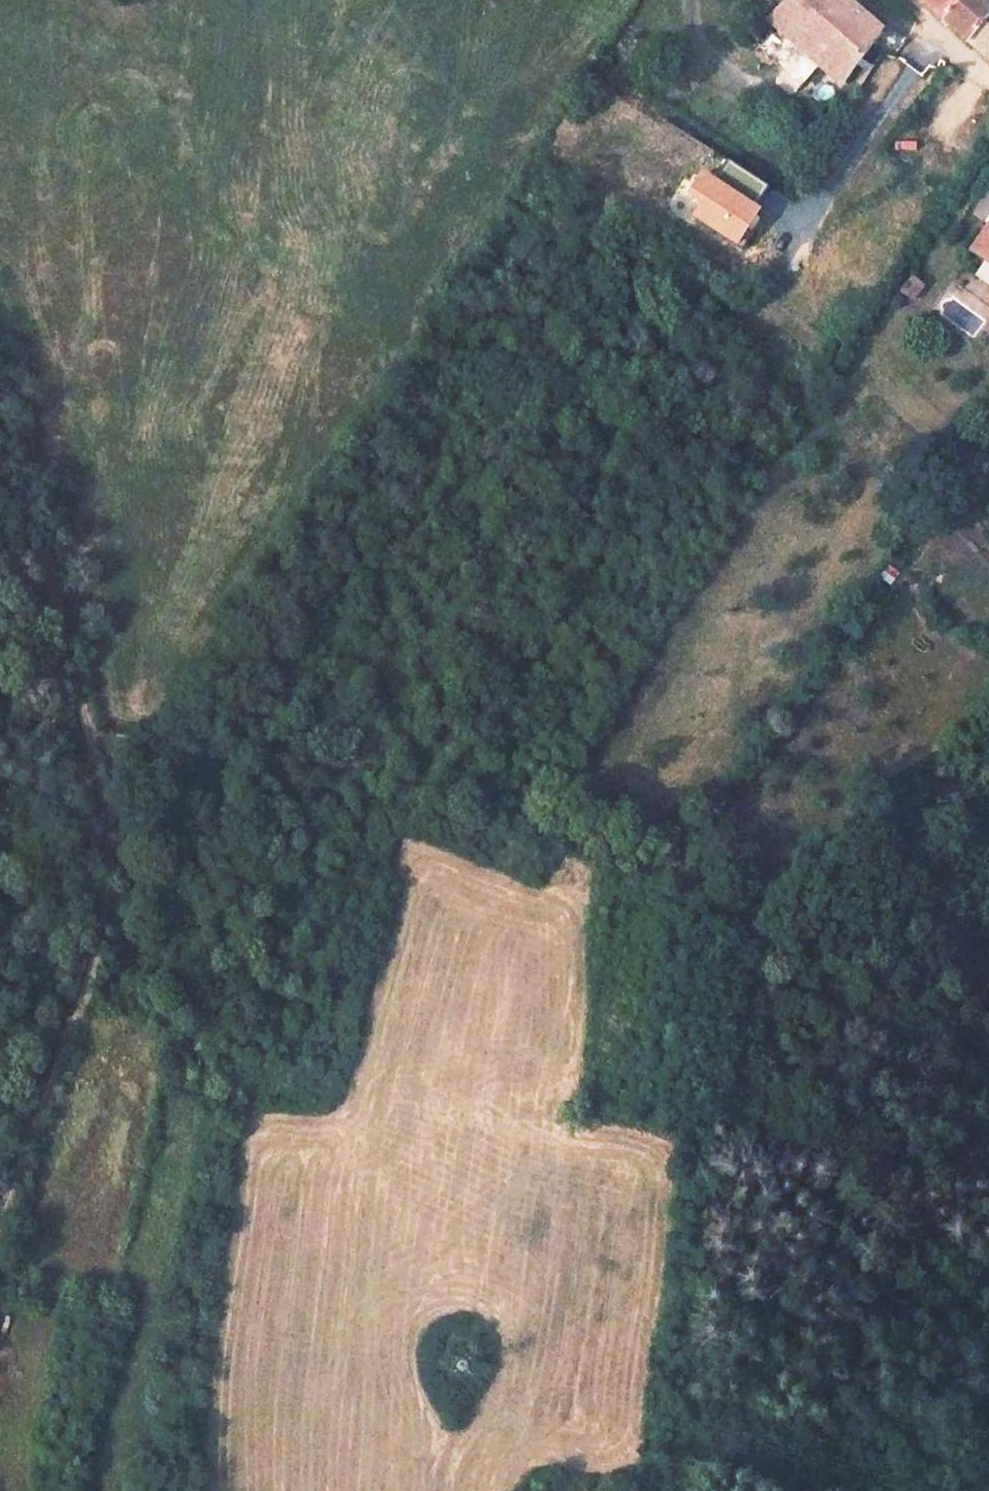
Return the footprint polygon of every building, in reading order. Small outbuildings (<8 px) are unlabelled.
[(882,30),(847,0),(788,0),(768,20),(843,85),(882,30)] [(945,20),(962,0),(925,0),(945,20)] [(986,0),(962,0),(945,20),(968,41),(988,17),(988,3),(986,0)] [(968,41),(988,61),(988,17),(968,41)] [(795,93),(814,66),(800,56),(781,83),(795,93)] [(978,254),(988,261),(988,238),(978,254)] [(916,297),(926,282),(912,273),(902,287),(916,297)]
